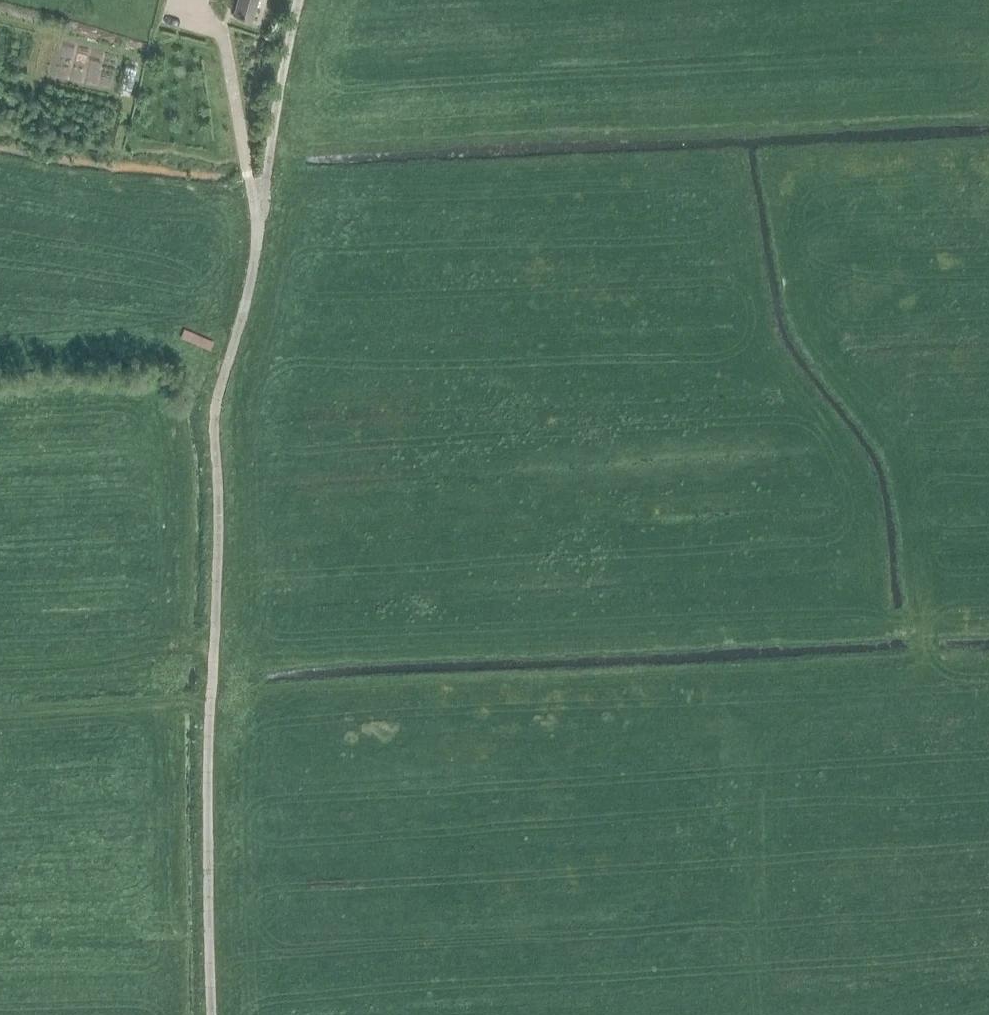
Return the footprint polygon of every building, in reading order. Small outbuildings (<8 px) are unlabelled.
[(235,14),(254,20),(259,0),(239,0),(235,14)]
